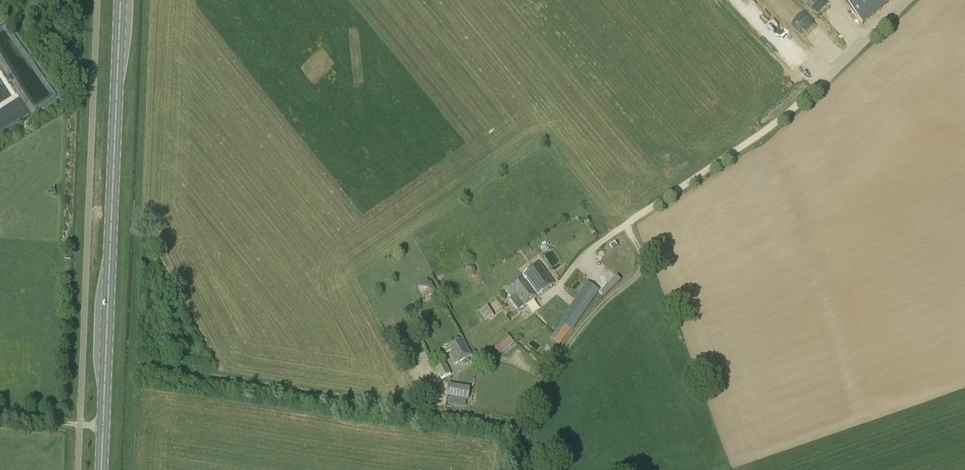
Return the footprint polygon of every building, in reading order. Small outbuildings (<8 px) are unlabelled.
[(524,276),(539,296),(554,285),(539,264),(524,276)] [(518,311),(539,296),(524,276),(505,290),(511,298),(509,299),(518,311)] [(429,282),(428,279),(419,284),(420,287),(419,287),(424,298),(434,293),(429,282)] [(559,344),(589,301),(598,288),(590,282),(580,296),(551,339),(559,344)] [(485,321),(494,316),(487,305),(479,311),(485,321)] [(514,342),(508,336),(494,347),(500,354),(503,352),(514,342)] [(472,355),(464,339),(447,349),(447,350),(445,351),(447,354),(449,353),(456,364),(472,355)] [(517,346),(514,342),(503,352),(506,356),(517,346)] [(451,374),(446,363),(435,369),(436,372),(438,371),(441,379),(451,374)] [(468,400),(470,387),(449,384),(447,397),(468,400)]
